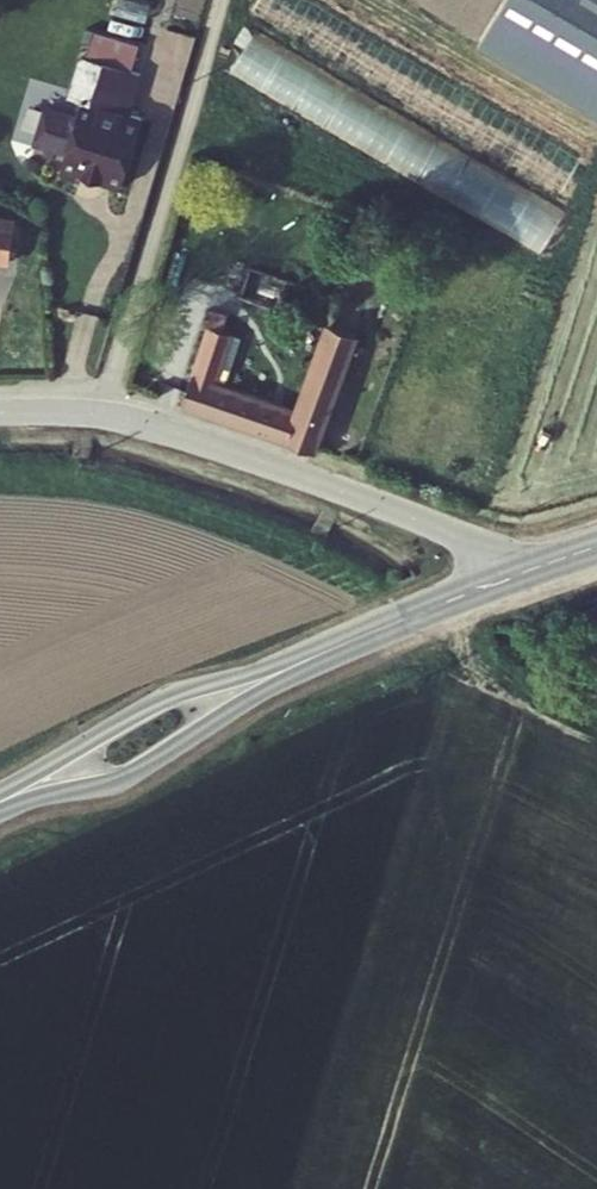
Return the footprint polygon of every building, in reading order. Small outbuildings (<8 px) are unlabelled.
[(490,53),(596,116),(596,0),(522,0),(490,53)] [(80,66),(67,104),(75,107),(52,174),(110,194),(133,128),(121,123),(134,86),(80,66)] [(0,223),(0,271),(3,272),(14,227),(0,223)] [(261,254),(247,298),(326,326),(295,413),(242,394),(231,427),(317,460),(362,337),(336,328),(345,302),(326,294),(332,279),(261,254)] [(211,420),(222,387),(194,378),(183,409),(211,420)] [(231,427),(242,394),(222,387),(211,420),(231,427)]
